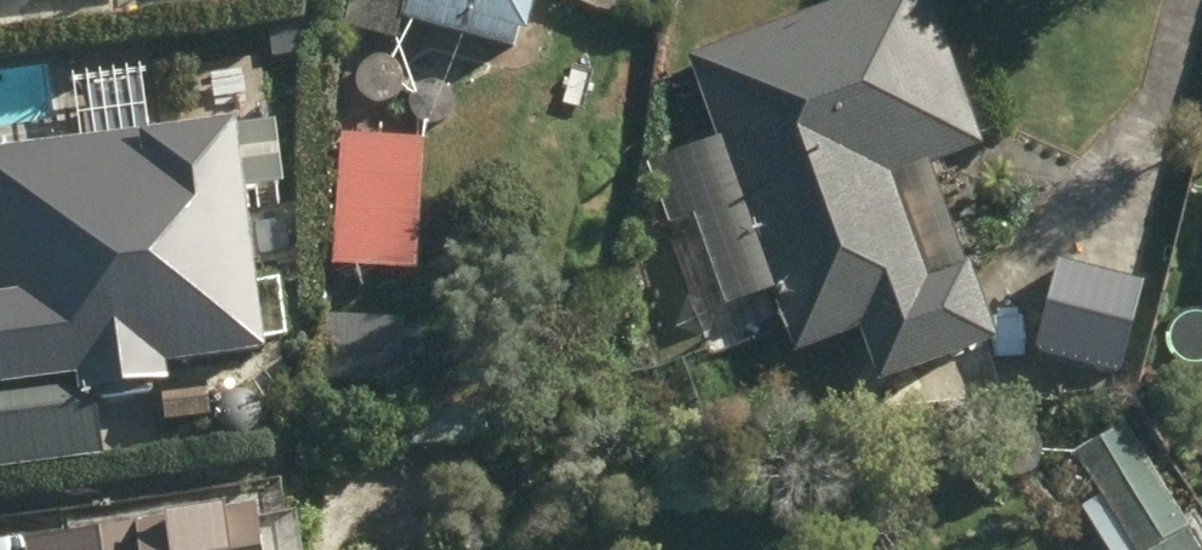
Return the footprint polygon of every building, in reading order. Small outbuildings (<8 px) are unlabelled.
[(340,30),(394,44),(400,20),(509,47),(512,32),(523,34),(532,0),(348,0),(340,30)] [(732,193),(699,204),(723,271),(756,260),(790,354),(853,331),(873,386),(991,343),(962,263),(953,266),(918,169),(975,148),(921,0),(847,0),(683,59),(732,193)] [(379,109),(389,107),(397,103),(404,96),(408,87),(409,77),(406,68),(401,60),(393,55),(384,52),(375,52),(366,55),(359,61),(354,69),(352,77),(352,87),(356,95),(362,102),(370,106),(379,109)] [(441,131),(451,129),(459,125),(466,118),(470,109),(471,100),(468,90),(463,82),(455,77),(446,74),(437,74),(428,77),(421,83),(416,91),(414,100),(414,109),(418,117),(424,124),(432,129),(441,131)] [(267,344),(245,184),(282,180),(273,116),(236,121),(235,115),(0,146),(0,382),(79,372),(80,386),(168,374),(166,357),(267,344)] [(337,140),(329,269),(410,274),(418,145),(337,140)] [(1058,264),(1025,382),(1076,397),(1085,365),(1114,373),(1137,286),(1058,264)] [(1201,359),(1201,304),(1201,303),(1192,304),(1183,307),(1176,313),(1171,320),(1169,329),(1170,338),(1173,346),(1179,353),(1187,358),(1196,360),(1201,359)] [(241,435),(250,434),(259,430),(266,422),(270,414),(270,404),(268,395),(263,387),(255,381),(245,378),(236,379),(228,382),(221,388),(216,395),(213,404),(214,413),(218,421),(224,428),(231,433),(241,435)] [(103,450),(95,393),(72,396),(69,380),(0,389),(0,464),(103,450)] [(418,414),(417,443),(480,443),(480,415),(418,414)] [(1085,521),(1103,549),(1201,549),(1201,518),(1184,530),(1119,426),(1069,457),(1102,510),(1085,521)] [(23,544),(24,549),(253,549),(248,514),(23,544)]
